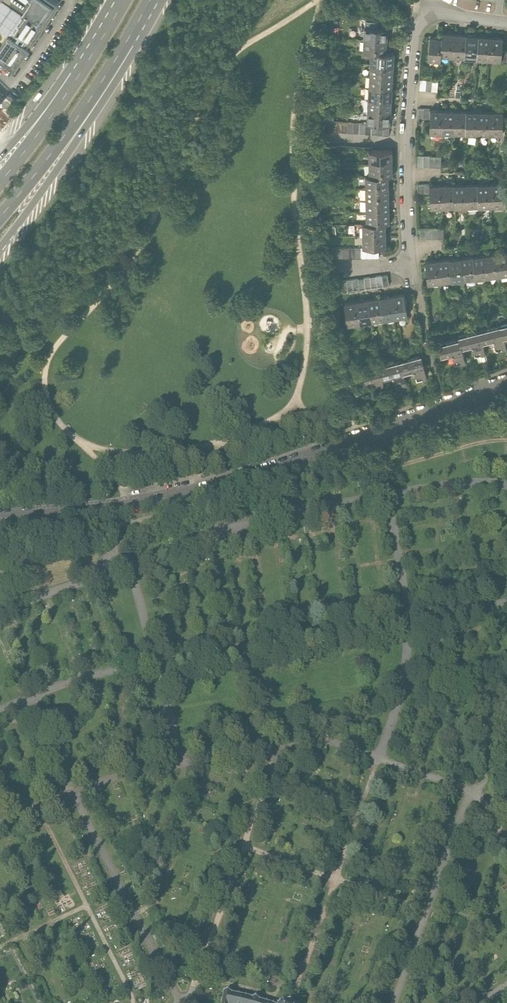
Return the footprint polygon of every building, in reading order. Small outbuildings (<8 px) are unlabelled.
[(15,66),(30,44),(60,1),(59,0),(0,0),(0,56),(15,66)] [(364,37),(386,39),(387,34),(387,26),(378,26),(364,25),(364,37)] [(452,56),(454,33),(448,33),(442,32),(442,37),(440,55),(452,56)] [(464,57),(466,34),(460,34),(454,33),(452,56),(464,57)] [(476,58),(478,35),(473,35),(466,34),(464,57),(476,58)] [(484,36),(478,35),(476,58),(488,59),(490,37),(484,36)] [(440,55),(442,37),(436,37),(430,36),(428,59),(440,60),(440,55)] [(386,39),(364,37),(363,49),(371,50),(386,51),(386,46),(386,39)] [(496,37),(490,37),(488,59),(501,60),(502,50),(503,38),(496,37)] [(370,62),(393,63),(393,56),(394,51),(386,51),(371,50),(370,62)] [(370,74),(392,75),(393,68),(393,63),(370,62),(370,74)] [(369,86),(392,87),(392,81),(392,75),(370,74),(369,86)] [(438,80),(420,78),(419,89),(437,91),(438,80)] [(368,98),(391,99),(391,92),(392,87),(369,86),(368,98)] [(367,110),(390,111),(391,104),(391,99),(368,98),(367,110)] [(430,108),(418,108),(418,119),(429,119),(430,110),(430,108)] [(390,111),(367,110),(367,122),(389,123),(390,116),(390,111)] [(429,132),(442,133),(442,110),(437,110),(430,110),(429,119),(429,132)] [(442,133),(454,133),(454,110),(448,110),(442,110),(442,133)] [(460,110),(454,110),(454,133),(466,133),(466,111),(460,110)] [(466,133),(478,134),(478,111),(472,111),(466,111),(466,133)] [(478,134),(490,134),(490,111),(484,111),(478,111),(478,134)] [(496,111),(490,111),(490,134),(502,134),(503,112),(496,111)] [(367,122),(324,120),(323,131),(389,134),(389,123),(367,122)] [(336,147),(324,146),(324,157),(336,158),(336,147)] [(369,162),(392,162),(391,156),(391,150),(369,150),(369,162)] [(441,155),(417,155),(417,166),(441,166),(441,155)] [(392,162),(369,162),(369,174),(388,174),(392,174),(392,167),(392,162)] [(365,186),(388,186),(388,179),(388,174),(369,174),(365,174),(365,186)] [(479,206),(491,205),(490,182),(482,183),(478,183),(479,206)] [(495,182),(490,182),(491,205),(503,205),(502,182),(495,182)] [(455,207),(467,206),(466,183),(459,184),(454,184),(455,207)] [(471,183),(466,183),(467,206),(479,206),(478,183),(471,183)] [(417,184),(418,195),(429,195),(429,185),(429,184),(417,184)] [(447,184),(442,185),(443,207),(455,207),(454,184),(447,184)] [(430,208),(443,207),(442,185),(436,185),(429,185),(429,195),(430,208)] [(366,198),(388,198),(388,191),(388,186),(365,186),(366,198)] [(366,210),(389,210),(388,204),(388,198),(366,198),(366,210)] [(389,210),(366,210),(366,222),(385,222),(389,222),(389,215),(389,210)] [(362,234),(385,234),(385,227),(385,222),(366,222),(362,222),(362,234)] [(337,225),(328,225),(328,233),(337,233),(337,225)] [(443,227),(419,227),(420,239),(444,238),(443,227)] [(385,234),(362,234),(363,247),(379,247),(385,246),(385,239),(385,234)] [(363,247),(331,247),(331,259),(379,258),(379,247),(363,247)] [(497,253),(500,276),(506,275),(506,252),(501,253),(497,253)] [(488,277),(500,276),(497,253),(490,254),(485,255),(488,277)] [(476,279),(488,277),(485,255),(478,256),(473,256),(476,279)] [(465,257),(461,258),(464,280),(476,279),(473,256),(465,257)] [(452,282),(464,280),(461,258),(458,258),(449,259),(452,282)] [(437,261),(440,283),(452,282),(449,259),(442,260),(437,261)] [(440,283),(437,261),(432,261),(425,262),(428,285),(440,283)] [(381,276),(334,283),(336,294),(389,286),(387,275),(381,276)] [(392,297),(395,319),(408,317),(404,295),(397,296),(392,297)] [(395,319),(392,297),(385,298),(380,298),(383,321),(395,319)] [(368,300),(371,323),(383,321),(380,298),(373,299),(368,300)] [(371,323),(368,300),(361,301),(356,302),(360,324),(371,323)] [(360,324),(356,302),(351,302),(344,304),(347,326),(360,324)] [(494,329),(479,333),(482,344),(492,342),(492,343),(493,343),(496,353),(506,350),(503,339),(500,327),(494,329)] [(485,355),(482,344),(479,333),(475,334),(459,338),(459,340),(461,349),(471,347),(472,348),(475,357),(485,355)] [(465,363),(461,349),(459,340),(455,342),(438,346),(440,357),(451,354),(452,356),(452,355),(455,365),(465,363)] [(407,360),(400,362),(403,373),(413,371),(413,372),(414,372),(416,382),(427,379),(421,357),(407,360)] [(396,363),(379,367),(382,378),(392,376),(393,378),(396,387),(406,385),(403,373),(400,362),(396,363)] [(385,390),(382,378),(379,367),(374,369),(358,373),(361,384),(371,381),(372,383),(375,392),(385,390)] [(259,1001),(252,999),(245,998),(239,996),(232,995),(224,993),(222,1002),(265,1002),(259,1001)]
